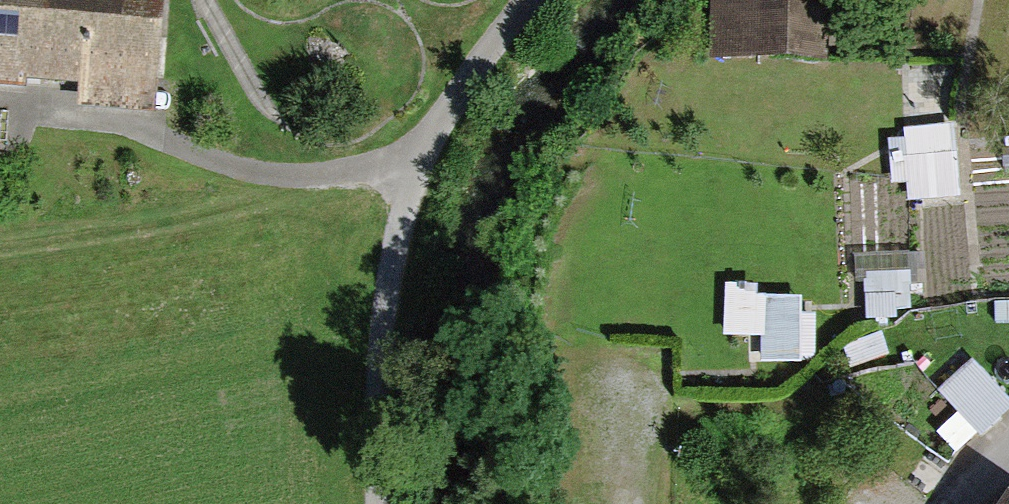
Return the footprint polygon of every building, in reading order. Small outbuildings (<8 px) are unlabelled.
[(166,93),(171,0),(0,0),(0,84),(166,93)] [(815,0),(711,0),(712,40),(815,39),(815,0)] [(898,132),(905,202),(967,196),(960,125),(898,132)] [(860,257),(863,315),(926,312),(923,253),(860,257)] [(767,334),(767,360),(818,359),(817,289),(730,289),(731,334),(767,334)] [(941,430),(961,454),(1008,413),(1008,390),(979,355),(943,386),(964,410),(941,430)]
